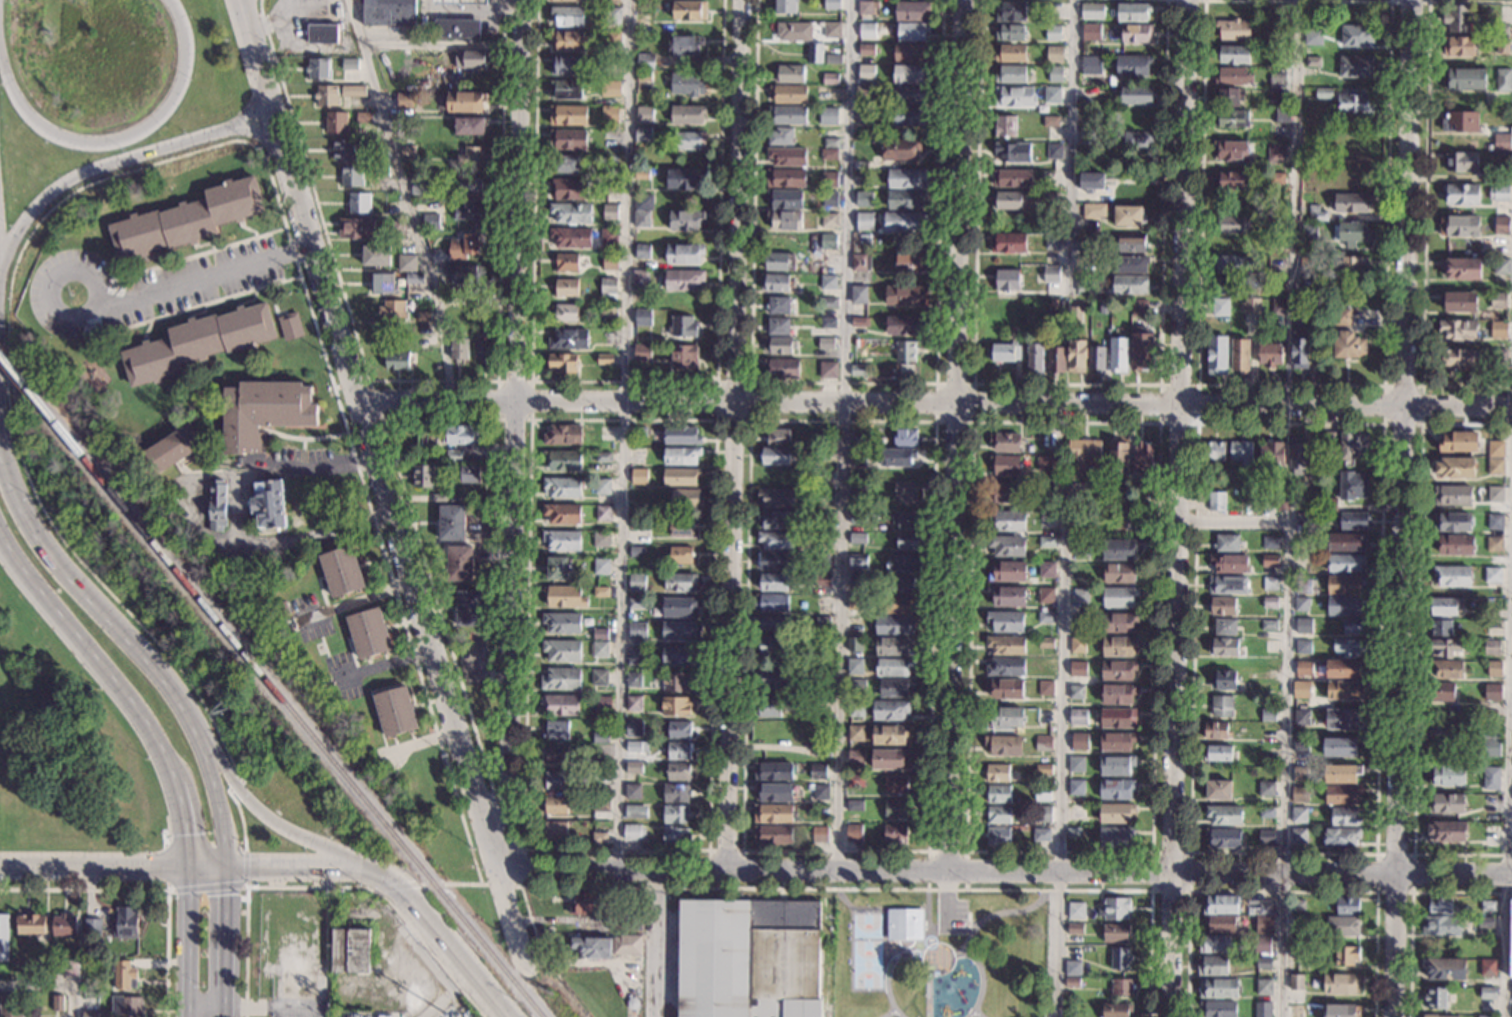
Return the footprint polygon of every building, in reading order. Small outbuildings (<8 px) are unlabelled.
[(354,2),(353,0),(416,0),(416,26),(363,26),(363,2),(354,2)] [(776,13),(776,0),(795,0),(795,13),(776,13)] [(824,10),(824,0),(840,0),(840,10),(824,10)] [(707,19),(674,19),(674,1),(707,1),(707,19)] [(930,11),(926,11),(926,20),(896,20),(896,1),(930,1),(930,11)] [(879,8),(872,8),(872,14),(859,14),(859,2),(880,2),(879,8)] [(1027,22),(996,21),(996,2),(1027,2),(1027,22)] [(1104,20),(1082,19),(1082,3),(1105,4),(1104,20)] [(1149,4),(1152,4),(1152,13),(1149,13),(1149,22),(1118,22),(1118,3),(1149,4)] [(1470,19),(1475,19),(1474,32),(1448,31),(1448,24),(1443,24),(1443,12),(1448,12),(1448,5),(1471,6),(1470,19)] [(584,26),(555,26),(555,19),(552,19),(552,7),(585,7),(584,26)] [(621,8),(621,25),(603,25),(603,8),(621,8)] [(1240,20),(1250,21),(1250,40),(1220,40),(1220,30),(1216,30),(1216,20),(1234,20),(1234,18),(1240,18),(1240,20)] [(480,39),(435,39),(435,19),(480,19),(480,39)] [(811,40),(780,40),(780,36),(777,36),(777,23),(811,23),(811,40)] [(840,37),(825,37),(825,23),(840,23),(840,37)] [(925,24),(930,24),(930,34),(925,34),(925,41),(909,42),(909,41),(897,41),(897,23),(925,23),(925,24)] [(338,44),(308,43),(308,24),(338,24),(338,44)] [(875,39),(860,38),(860,24),(875,24),(875,39)] [(1025,40),(1018,40),(1018,42),(1008,42),(1008,40),(996,40),(996,24),(1025,24),(1025,40)] [(1154,43),(1123,42),(1123,24),(1155,25),(1154,43)] [(1369,28),(1374,28),(1374,44),(1369,43),(1369,47),(1340,46),(1341,24),(1370,25),(1369,28)] [(1062,26),(1062,40),(1046,40),(1046,25),(1062,26)] [(1101,40),(1082,40),(1083,25),(1102,25),(1101,40)] [(1509,26),(1509,36),(1492,36),(1493,25),(1509,26)] [(584,51),(556,51),(556,43),(551,43),(551,31),(556,31),(556,30),(585,30),(584,51)] [(1322,45),(1305,45),(1306,30),(1323,30),(1322,45)] [(620,49),(606,49),(606,32),(620,32),(620,49)] [(700,38),(704,38),(704,47),(701,47),(700,56),(669,56),(669,34),(700,35),(700,38)] [(1475,38),(1475,56),(1443,55),(1444,36),(1475,38)] [(1509,54),(1496,54),(1496,38),(1509,38),(1509,54)] [(822,45),(827,45),(827,50),(823,50),(823,64),(808,64),(808,43),(822,43),(822,45)] [(875,55),(859,55),(859,44),(875,44),(875,55)] [(931,55),(929,55),(929,62),(894,62),(894,44),(931,44),(931,55)] [(1027,62),(996,61),(996,52),(1000,52),(1000,44),(1028,44),(1027,62)] [(1250,64),(1220,63),(1221,45),(1250,46),(1250,64)] [(1065,47),(1064,63),(1047,62),(1048,46),(1065,47)] [(487,69),(456,68),(456,51),(487,51),(487,69)] [(584,66),(588,66),(588,75),(572,74),(572,76),(563,76),(563,74),(551,74),(551,64),(555,64),(555,54),(584,55),(584,66)] [(654,54),(654,69),(638,69),(638,54),(654,54)] [(841,64),(826,64),(826,55),(841,55),(841,64)] [(1153,56),(1153,65),(1149,65),(1148,73),(1148,75),(1140,75),(1140,77),(1130,76),(1130,75),(1116,75),(1116,55),(1153,56)] [(1373,77),(1339,76),(1339,55),(1374,56),(1373,77)] [(1103,75),(1082,74),(1082,56),(1103,57),(1103,75)] [(1321,59),(1330,59),(1330,66),(1325,66),(1325,65),(1321,65),(1321,67),(1305,67),(1306,56),(1321,57),(1321,59)] [(330,70),(331,70),(331,80),(309,79),(309,72),(307,72),(307,66),(309,66),(309,57),(330,57),(330,70)] [(357,80),(343,80),(343,69),(342,69),(342,58),(358,58),(357,80)] [(804,83),(775,83),(775,73),(778,73),(778,65),(804,65),(804,83)] [(874,79),(859,79),(859,65),(874,65),(874,79)] [(929,76),(925,76),(925,82),(894,82),(894,65),(929,65),(929,76)] [(1027,83),(995,82),(995,72),(999,72),(999,65),(1027,65),(1027,83)] [(1063,67),(1063,83),(1049,82),(1049,67),(1063,67)] [(1246,75),(1253,75),(1253,84),(1247,84),(1247,86),(1215,85),(1215,74),(1219,74),(1219,67),(1247,68),(1246,75)] [(1486,89),(1444,88),(1444,68),(1487,69),(1486,89)] [(1496,68),(1511,69),(1511,91),(1496,90),(1496,68)] [(652,82),(638,82),(638,71),(652,71),(652,82)] [(700,81),(705,81),(705,94),(699,94),(699,97),(688,97),(688,93),(672,93),(672,72),(700,73),(700,81)] [(1286,87),(1270,86),(1270,73),(1287,73),(1286,87)] [(839,84),(823,84),(823,74),(839,74),(839,84)] [(583,99),(551,99),(551,80),(583,80),(583,99)] [(620,96),(600,96),(600,81),(620,81),(620,96)] [(339,97),(340,97),(340,105),(317,105),(317,99),(315,99),(315,92),(317,92),(317,85),(339,85),(339,97)] [(807,103),(773,103),(773,93),(769,93),(769,85),(808,86),(807,103)] [(872,96),(856,96),(856,85),(872,86),(872,96)] [(366,86),(366,97),(342,97),(342,86),(366,86)] [(1035,107),(1009,107),(1009,106),(995,106),(996,86),(1035,87),(1035,107)] [(1152,105),(1122,104),(1122,86),(1153,87),(1152,105)] [(929,104),(895,103),(895,87),(930,87),(929,104)] [(1061,88),(1061,103),(1045,102),(1045,87),(1061,88)] [(1332,88),(1332,99),(1315,98),(1316,87),(1332,88)] [(1240,94),(1243,94),(1243,100),(1240,100),(1240,107),(1214,106),(1214,88),(1240,88),(1240,94)] [(482,92),(488,92),(488,103),(483,103),(483,112),(447,112),(447,91),(482,91),(482,92)] [(1286,92),(1286,106),(1270,105),(1270,91),(1286,92)] [(414,93),(414,108),(397,107),(397,92),(414,93)] [(1369,94),(1369,101),(1374,101),(1374,114),(1338,113),(1338,93),(1369,94)] [(588,126),(551,125),(551,105),(588,105),(588,126)] [(702,106),(707,106),(707,115),(702,115),(702,124),(672,124),(672,105),(702,105),(702,106)] [(806,124),(773,124),(773,113),(769,113),(769,106),(806,106),(806,124)] [(620,123),(602,122),(602,107),(620,107),(620,123)] [(653,122),(637,122),(637,107),(653,107),(653,122)] [(838,124),(838,107),(820,107),(820,124),(838,124)] [(873,123),(857,123),(857,108),(873,108),(873,123)] [(928,117),(925,117),(925,125),(893,125),(893,108),(928,108),(928,117)] [(1291,108),(1291,122),(1273,122),(1273,108),(1291,108)] [(1248,120),(1249,120),(1249,127),(1237,127),(1237,129),(1213,127),(1213,117),(1218,117),(1218,110),(1248,110),(1248,120)] [(1479,126),(1481,126),(1481,132),(1441,131),(1441,118),(1447,118),(1447,111),(1479,112),(1479,126)] [(347,125),(348,125),(348,132),(326,132),(326,125),(324,125),(324,120),(327,120),(327,112),(347,112),(347,125)] [(372,122),(356,122),(356,112),(372,112),(372,122)] [(1016,136),(995,136),(996,115),(1017,116),(1016,136)] [(485,120),(488,120),(488,128),(485,128),(485,135),(455,135),(455,116),(485,116),(485,120)] [(1060,117),(1060,127),(1044,127),(1044,116),(1060,117)] [(652,141),(635,141),(635,127),(652,127),(652,141)] [(794,128),(794,144),(768,144),(768,130),(775,130),(775,127),(794,128)] [(1097,142),(1081,141),(1081,128),(1097,129),(1097,142)] [(588,150),(550,150),(551,130),(588,130),(588,150)] [(620,148),(603,148),(603,131),(620,131),(620,148)] [(702,132),(706,132),(706,148),(702,148),(702,150),(675,150),(675,132),(702,132)] [(1153,147),(1138,146),(1138,151),(1125,151),(1125,132),(1153,132),(1153,147)] [(1511,151),(1494,151),(1494,134),(1511,134),(1511,151)] [(355,152),(356,152),(356,160),(333,159),(333,138),(355,138),(355,152)] [(839,147),(825,147),(825,138),(839,138),(839,147)] [(381,139),(381,150),(365,150),(365,139),(381,139)] [(921,151),(915,151),(915,160),(882,160),(882,139),(921,140),(921,151)] [(1249,160),(1236,160),(1236,161),(1225,161),(1225,160),(1216,160),(1216,158),(1212,158),(1213,140),(1250,141),(1249,160)] [(1030,162),(999,161),(999,155),(994,155),(995,142),(1031,142),(1030,162)] [(1063,159),(1047,159),(1048,143),(1063,144),(1063,159)] [(1285,145),(1285,162),(1268,162),(1268,144),(1285,145)] [(416,156),(401,155),(401,145),(416,146),(416,156)] [(483,164),(457,164),(457,154),(465,154),(465,146),(484,146),(483,164)] [(806,167),(773,166),(773,158),(767,158),(767,147),(806,147),(806,167)] [(838,160),(822,160),(822,149),(838,149),(838,160)] [(1478,172),(1446,171),(1446,151),(1479,152),(1478,172)] [(582,173),(556,173),(556,155),(582,156),(582,173)] [(618,171),(601,171),(601,158),(618,158),(618,171)] [(1369,165),(1371,165),(1371,182),(1369,182),(1369,183),(1338,182),(1339,163),(1369,163),(1369,165)] [(363,180),(364,180),(364,186),(341,186),(341,166),(363,166),(363,180)] [(390,167),(390,177),(373,177),(373,166),(390,167)] [(699,188),(668,188),(668,169),(699,169),(699,188)] [(807,187),(767,187),(767,169),(807,169),(807,187)] [(928,180),(921,180),(921,188),(888,187),(888,169),(928,170),(928,180)] [(650,179),(635,179),(635,170),(650,170),(650,179)] [(1032,187),(994,185),(995,170),(1033,170),(1032,187)] [(1248,185),(1244,185),(1244,189),(1214,188),(1214,171),(1249,172),(1248,185)] [(838,172),(838,187),(822,186),(823,172),(838,172)] [(1105,173),(1109,174),(1109,189),(1093,189),(1093,194),(1080,194),(1081,174),(1086,174),(1086,172),(1105,173)] [(1500,184),(1483,183),(1483,172),(1500,172),(1500,184)] [(1285,174),(1284,184),(1269,184),(1269,173),(1285,174)] [(266,211),(243,218),(244,221),(237,223),(236,219),(215,225),(218,234),(197,240),(198,244),(191,246),(190,242),(170,248),(169,245),(148,251),(149,255),(142,257),(141,254),(119,260),(108,225),(130,218),(129,215),(136,213),(137,216),(158,210),(159,212),(180,206),(179,203),(186,201),(187,204),(208,198),(205,190),(224,184),(223,181),(232,178),(232,181),(255,175),(266,211)] [(427,194),(411,194),(411,176),(428,176),(427,194)] [(482,194),(459,194),(459,177),(482,177),(482,194)] [(565,179),(589,179),(589,199),(554,199),(554,189),(552,189),(552,178),(565,178),(565,179)] [(619,194),(602,194),(602,179),(619,179),(619,194)] [(1331,192),(1315,191),(1316,182),(1331,182),(1331,192)] [(1479,205),(1445,205),(1445,191),(1442,191),(1442,183),(1480,184),(1479,205)] [(1509,202),(1493,201),(1493,200),(1489,200),(1490,186),(1493,186),(1493,184),(1509,185),(1509,202)] [(802,209),(772,209),(772,198),(766,198),(767,189),(802,190),(802,209)] [(1022,192),(1029,192),(1029,201),(1025,201),(1025,206),(1022,206),(1022,209),(992,208),(993,190),(1022,191),(1022,192)] [(838,207),(824,207),(824,191),(838,191),(838,207)] [(873,207),(857,207),(857,191),(874,191),(873,207)] [(927,201),(922,201),(922,209),(888,209),(888,191),(927,191),(927,201)] [(369,205),(371,205),(371,213),(349,213),(349,192),(369,192),(369,205)] [(1368,196),(1373,196),(1373,205),(1368,205),(1368,213),(1335,212),(1335,193),(1368,194),(1368,196)] [(653,209),(635,209),(635,208),(635,194),(654,194),(653,209)] [(482,220),(455,220),(455,208),(463,208),(463,200),(482,200),(482,220)] [(1106,217),(1100,217),(1100,219),(1082,219),(1082,202),(1107,203),(1106,217)] [(592,223),(555,223),(555,213),(551,213),(551,203),(592,203),(592,223)] [(1319,211),(1329,211),(1328,221),(1308,220),(1309,204),(1319,204),(1319,211)] [(618,219),(603,219),(604,205),(618,205),(618,219)] [(1142,215),(1147,215),(1146,222),(1142,222),(1142,226),(1114,225),(1115,206),(1142,207),(1142,215)] [(701,211),(705,211),(705,219),(701,219),(701,230),(670,230),(670,210),(701,210),(701,211)] [(650,226),(635,226),(635,211),(650,211),(650,226)] [(802,230),(771,230),(771,222),(766,222),(766,211),(802,211),(802,230)] [(873,212),(873,230),(856,230),(856,212),(873,212)] [(926,223),(922,223),(922,231),(884,231),(884,212),(926,212),(926,223)] [(838,227),(822,227),(822,213),(838,213),(838,227)] [(1480,236),(1440,235),(1440,213),(1481,214),(1480,236)] [(439,230),(423,230),(423,214),(439,214),(439,230)] [(1247,229),(1243,229),(1243,233),(1218,233),(1218,216),(1248,217),(1247,229)] [(1495,216),(1511,217),(1510,234),(1494,234),(1495,216)] [(375,238),(364,238),(364,240),(351,239),(351,238),(339,237),(339,218),(375,218),(375,238)] [(404,238),(387,238),(387,222),(404,222),(404,238)] [(1367,230),(1373,230),(1373,241),(1356,241),(1356,249),(1346,248),(1347,241),(1333,240),(1333,226),(1338,226),(1338,222),(1368,222),(1367,230)] [(1317,241),(1302,240),(1302,226),(1317,226),(1317,241)] [(592,248),(556,248),(556,238),(550,238),(550,228),(593,228),(592,248)] [(617,244),(601,244),(601,228),(617,228),(617,244)] [(481,246),(479,246),(479,255),(468,255),(468,260),(450,259),(450,239),(463,239),(463,233),(481,233),(481,246)] [(837,234),(837,250),(821,250),(821,233),(837,234)] [(1026,253),(1014,253),(1014,254),(990,252),(990,233),(1027,233),(1026,253)] [(1061,235),(1061,249),(1045,249),(1046,234),(1061,235)] [(1147,244),(1149,244),(1149,253),(1119,252),(1119,234),(1147,235),(1147,244)] [(1096,255),(1080,254),(1080,238),(1097,239),(1096,255)] [(700,245),(705,245),(705,257),(699,257),(699,265),(668,264),(668,243),(700,244),(700,245)] [(1284,244),(1284,254),(1269,253),(1270,243),(1284,244)] [(650,245),(650,258),(636,258),(636,244),(650,245)] [(390,266),(363,266),(363,245),(390,245),(390,266)] [(447,265),(432,265),(432,250),(447,250),(447,265)] [(579,271),(557,271),(557,253),(579,253),(579,271)] [(794,270),(766,270),(766,253),(794,253),(794,270)] [(617,270),(603,270),(603,254),(618,254),(617,270)] [(870,271),(852,271),(852,254),(870,254),(870,271)] [(927,273),(897,272),(897,254),(927,254),(927,273)] [(417,271),(399,271),(399,255),(417,255),(417,271)] [(1151,263),(1148,263),(1147,273),(1113,273),(1113,255),(1151,256),(1151,263)] [(1252,268),(1241,267),(1241,274),(1216,273),(1216,268),(1211,268),(1211,259),(1216,259),(1216,255),(1252,256),(1252,268)] [(1367,275),(1342,275),(1342,256),(1367,256),(1367,275)] [(1481,280),(1454,279),(1454,278),(1446,277),(1446,268),(1438,268),(1438,256),(1482,257),(1481,280)] [(1316,273),(1301,273),(1301,257),(1316,257),(1316,273)] [(1510,274),(1494,274),(1494,258),(1510,258),(1510,274)] [(482,285),(454,285),(454,283),(450,283),(450,274),(442,274),(442,266),(453,266),(453,264),(482,264),(482,285)] [(1061,283),(1044,282),(1044,266),(1061,267),(1061,283)] [(122,270),(119,279),(112,276),(115,267),(122,270)] [(1021,290),(996,290),(997,269),(1019,269),(1021,269),(1021,290)] [(705,281),(700,281),(700,290),(666,290),(666,270),(705,270),(705,281)] [(649,271),(649,286),(633,286),(633,271),(649,271)] [(394,289),(397,289),(397,294),(372,294),(372,273),(394,273),(394,289)] [(790,280),(794,280),(794,288),(789,288),(789,292),(761,292),(761,281),(765,281),(766,274),(790,274),(790,280)] [(423,284),(405,284),(405,275),(423,275),(423,284)] [(837,289),(821,289),(821,275),(837,275),(837,289)] [(1148,295),(1113,294),(1114,275),(1149,276),(1148,295)] [(1092,292),(1077,292),(1077,276),(1092,276),(1092,292)] [(1243,278),(1248,278),(1248,290),(1243,290),(1243,295),(1216,294),(1217,276),(1243,277),(1243,278)] [(579,296),(556,296),(556,278),(579,279),(579,296)] [(616,299),(602,299),(602,278),(616,278),(616,299)] [(1283,279),(1283,293),(1266,293),(1266,278),(1283,279)] [(926,305),(899,306),(899,305),(886,305),(886,285),(926,285),(926,305)] [(868,304),(851,304),(851,286),(868,286),(868,304)] [(1478,292),(1477,313),(1444,312),(1445,291),(1478,292)] [(1506,308),(1491,308),(1491,293),(1506,294),(1506,308)] [(491,306),(474,306),(474,295),(491,296),(491,306)] [(790,314),(769,314),(769,297),(790,297),(790,314)] [(837,307),(822,307),(822,297),(837,297),(837,307)] [(1229,317),(1212,316),(1213,298),(1229,299),(1229,317)] [(1261,314),(1244,314),(1244,311),(1240,311),(1240,302),(1244,302),(1244,298),(1261,298),(1261,314)] [(1293,315),(1272,315),(1273,298),(1293,299),(1293,315)] [(1149,315),(1131,314),(1132,299),(1149,300),(1149,315)] [(405,312),(407,312),(407,319),(405,319),(405,320),(384,320),(384,314),(378,314),(378,306),(384,306),(384,300),(405,300),(405,312)] [(1317,315),(1308,314),(1308,300),(1318,300),(1317,315)] [(278,337),(256,344),(257,347),(250,349),(249,346),(228,352),(228,350),(207,356),(208,359),(200,362),(199,358),(179,364),(182,372),(160,379),(161,382),(155,384),(154,380),(131,387),(120,351),(143,345),(142,341),(149,339),(150,342),(170,336),(167,329),(189,322),(188,319),(194,317),(195,320),(216,314),(217,316),(237,310),(236,307),(244,305),(245,309),(267,302),(278,337)] [(578,322),(556,321),(556,304),(578,304),(578,322)] [(617,304),(617,316),(601,316),(601,304),(617,304)] [(1108,313),(1099,313),(1099,305),(1108,305),(1108,313)] [(1084,308),(1084,322),(1070,322),(1070,307),(1084,308)] [(1351,325),(1334,325),(1334,308),(1351,309),(1351,325)] [(651,326),(636,325),(636,309),(648,309),(651,309),(651,326)] [(286,341),(305,335),(297,311),(278,317),(286,341)] [(431,321),(416,320),(416,313),(431,313),(431,321)] [(693,321),(697,321),(697,337),(671,337),(671,335),(669,335),(669,326),(671,326),(671,316),(693,316),(693,321)] [(926,327),(921,327),(921,334),(887,334),(887,316),(926,316),(926,327)] [(790,317),(790,335),(768,334),(768,317),(790,317)] [(837,317),(837,328),(821,328),(821,317),(837,317)] [(868,327),(851,327),(851,317),(868,317),(868,327)] [(1478,340),(1464,340),(1464,342),(1453,342),(1453,340),(1444,340),(1444,333),(1438,333),(1438,320),(1478,321),(1478,340)] [(1508,339),(1491,338),(1492,321),(1508,321),(1508,339)] [(1147,331),(1155,331),(1154,366),(1142,366),(1142,369),(1131,369),(1132,365),(1129,365),(1130,331),(1134,331),(1135,326),(1147,327),(1147,331)] [(588,348),(548,348),(548,336),(551,336),(551,330),(554,330),(554,329),(588,329),(588,348)] [(1308,369),(1292,368),(1292,330),(1309,330),(1308,369)] [(1354,337),(1359,337),(1359,338),(1367,339),(1367,358),(1350,357),(1350,359),(1333,357),(1334,336),(1339,336),(1339,331),(1354,331),(1354,337)] [(1228,336),(1227,376),(1207,375),(1208,335),(1228,336)] [(1127,372),(1109,372),(1109,336),(1128,337),(1127,372)] [(793,341),(797,341),(797,349),(792,349),(792,354),(770,354),(770,353),(764,353),(764,338),(770,338),(770,337),(793,337),(793,341)] [(467,359),(451,359),(451,338),(468,338),(467,359)] [(834,349),(818,349),(818,338),(835,339),(834,349)] [(1043,372),(1041,372),(1041,375),(1028,375),(1028,372),(1026,372),(1027,341),(1034,341),(1035,338),(1043,338),(1043,372)] [(492,360),(475,360),(475,339),(492,339),(492,360)] [(1085,373),(1067,372),(1068,339),(1086,339),(1085,373)] [(1249,376),(1240,375),(1240,371),(1231,370),(1232,339),(1250,339),(1249,376)] [(916,361),(897,361),(897,340),(916,341),(916,361)] [(1282,364),(1276,364),(1275,368),(1265,368),(1265,364),(1257,364),(1258,341),(1283,342),(1282,364)] [(1017,345),(1023,345),(1023,361),(992,361),(992,359),(988,359),(988,346),(992,346),(992,343),(1011,344),(1011,342),(1017,342),(1017,345)] [(650,360),(634,360),(634,343),(650,343),(650,360)] [(697,368),(672,367),(672,344),(697,345),(697,368)] [(1065,373),(1049,372),(1049,346),(1066,346),(1065,373)] [(1104,374),(1096,373),(1096,369),(1088,369),(1089,346),(1105,346),(1104,374)] [(1475,367),(1468,366),(1468,370),(1455,369),(1455,374),(1445,374),(1445,365),(1441,365),(1441,347),(1475,348),(1475,367)] [(1508,368),(1489,367),(1490,349),(1508,350),(1508,368)] [(409,369),(386,369),(386,352),(409,352),(409,369)] [(578,373),(567,373),(567,374),(559,374),(559,373),(557,373),(557,369),(548,369),(548,354),(578,354),(578,373)] [(613,364),(597,364),(598,355),(613,355),(613,364)] [(801,378),(767,378),(767,368),(762,368),(762,358),(801,359),(801,378)] [(837,378),(819,378),(819,362),(837,362),(837,378)] [(900,364),(900,372),(914,373),(914,364),(900,364)] [(865,375),(851,375),(851,365),(866,365),(865,375)] [(303,386),(312,386),(312,404),(318,404),(317,426),(259,425),(259,432),(266,432),(266,452),(245,452),(245,454),(224,454),(225,387),(240,388),(240,382),(303,383),(303,386)] [(204,444),(153,477),(139,454),(190,422),(204,444)] [(475,425),(479,425),(479,444),(447,445),(447,424),(475,424),(475,425)] [(582,445),(543,444),(543,433),(549,433),(549,425),(577,425),(582,425),(582,445)] [(615,426),(615,441),(599,441),(599,426),(615,426)] [(647,436),(632,436),(632,426),(647,426),(647,436)] [(687,427),(697,427),(697,436),(702,436),(702,444),(664,444),(664,427),(679,427),(679,426),(687,426),(687,427)] [(917,446),(894,446),(894,428),(913,429),(917,429),(917,446)] [(789,445),(767,445),(767,429),(789,429),(789,445)] [(1354,434),(1370,435),(1370,458),(1354,458),(1354,459),(1340,459),(1341,431),(1354,431),(1354,434)] [(1478,453),(1439,452),(1439,436),(1443,436),(1443,431),(1478,431),(1478,453)] [(1021,452),(993,452),(993,446),(990,446),(990,434),(994,434),(994,432),(1021,432),(1021,452)] [(1335,445),(1321,445),(1321,432),(1332,432),(1335,432),(1335,445)] [(833,434),(833,444),(817,444),(818,434),(833,434)] [(866,447),(850,447),(850,434),(866,434),(866,447)] [(1089,439),(1102,439),(1101,459),(1087,459),(1086,478),(1067,477),(1067,439),(1081,439),(1081,437),(1089,437),(1089,439)] [(1307,443),(1308,443),(1307,469),(1301,469),(1301,475),(1293,475),(1293,469),(1289,469),(1289,442),(1290,442),(1290,437),(1307,438),(1307,443)] [(1143,443),(1152,443),(1152,445),(1156,445),(1156,473),(1146,472),(1146,476),(1138,476),(1138,472),(1133,472),(1133,445),(1137,445),(1137,440),(1143,440),(1143,443)] [(1129,475),(1108,474),(1108,473),(1108,449),(1112,449),(1112,441),(1130,442),(1129,475)] [(1225,461),(1204,461),(1205,441),(1225,441),(1225,461)] [(1284,465),(1259,464),(1260,443),(1265,443),(1265,441),(1285,441),(1284,465)] [(1504,457),(1488,456),(1489,441),(1504,442),(1504,457)] [(1254,462),(1252,462),(1252,466),(1241,465),(1241,460),(1230,460),(1230,442),(1254,442),(1254,462)] [(646,448),(645,466),(631,466),(631,447),(646,448)] [(702,455),(697,455),(697,465),(664,465),(664,447),(702,448),(702,455)] [(918,460),(912,460),(912,467),(902,467),(902,468),(892,468),(892,467),(881,467),(882,447),(918,447),(918,460)] [(789,450),(792,450),(792,459),(789,459),(789,464),(763,464),(763,448),(789,448),(789,450)] [(463,463),(446,463),(446,450),(463,450),(463,463)] [(582,470),(548,470),(548,462),(543,462),(543,451),(582,451),(582,470)] [(612,462),(596,462),(596,452),(612,452),(612,462)] [(866,466),(866,453),(850,454),(851,467),(866,466)] [(1020,475),(994,475),(994,468),(989,468),(990,456),(994,456),(995,455),(1020,455),(1020,475)] [(1051,471),(1037,470),(1037,456),(1051,456),(1051,471)] [(1476,477),(1440,477),(1440,474),(1435,474),(1435,461),(1441,461),(1441,457),(1476,458),(1476,477)] [(1504,475),(1488,474),(1488,458),(1505,458),(1504,475)] [(433,487),(413,487),(413,465),(433,465),(433,487)] [(481,469),(484,469),(484,475),(480,475),(480,483),(461,482),(462,466),(481,466),(481,469)] [(647,483),(631,483),(631,469),(647,469),(647,483)] [(702,477),(697,477),(697,485),(663,485),(663,469),(702,469),(702,477)] [(1354,474),(1368,474),(1368,498),(1354,498),(1354,500),(1339,500),(1340,471),(1354,471),(1354,474)] [(581,497),(549,497),(549,496),(544,496),(544,489),(543,489),(543,478),(581,477),(581,497)] [(287,526),(258,529),(257,512),(252,513),(251,498),(256,498),(255,482),(283,479),(287,526)] [(611,479),(611,494),(595,494),(595,479),(611,479)] [(223,484),(227,484),(226,512),(228,512),(228,519),(226,519),(226,525),(222,525),(222,531),(210,531),(210,480),(223,480),(223,484)] [(917,501),(911,501),(911,499),(895,499),(895,481),(917,481),(917,501)] [(1019,503),(993,503),(993,496),(989,496),(989,484),(994,484),(994,483),(1019,484),(1019,503)] [(1254,503),(1243,503),(1244,485),(1254,485),(1254,503)] [(1504,502),(1488,502),(1488,485),(1505,486),(1504,502)] [(1473,505),(1435,505),(1435,486),(1472,487),(1473,487),(1473,505)] [(699,496),(704,496),(704,507),(672,507),(672,488),(699,489),(699,496)] [(795,489),(795,507),(762,507),(762,500),(757,500),(757,489),(795,489)] [(834,492),(834,506),(819,506),(819,491),(834,492)] [(1225,492),(1225,510),(1208,510),(1208,491),(1225,492)] [(1105,509),(1087,509),(1088,492),(1105,492),(1105,509)] [(1289,510),(1276,510),(1276,492),(1289,492),(1289,510)] [(447,503),(432,503),(432,494),(447,495),(447,503)] [(464,502),(449,502),(449,494),(464,494),(464,502)] [(1148,506),(1134,506),(1134,494),(1148,494),(1148,506)] [(1130,508),(1115,508),(1115,495),(1117,495),(1130,495),(1130,508)] [(1337,512),(1321,512),(1321,498),(1337,498),(1337,512)] [(581,524),(549,524),(549,516),(543,516),(543,504),(581,504),(581,524)] [(612,521),(596,521),(596,505),(612,505),(612,521)] [(465,540),(440,540),(440,506),(465,506),(465,540)] [(792,529),(762,528),(762,520),(756,520),(756,511),(762,511),(762,510),(792,510),(792,529)] [(1025,531),(994,530),(994,523),(988,523),(988,510),(1026,511),(1025,531)] [(925,522),(920,522),(920,528),(897,528),(897,523),(892,523),(892,511),(925,512),(925,522)] [(1090,528),(1074,527),(1074,511),(1090,511),(1090,528)] [(1136,518),(1139,518),(1139,524),(1136,523),(1136,529),(1115,529),(1115,522),(1114,522),(1114,511),(1136,511),(1136,518)] [(865,524),(850,524),(850,512),(865,512),(865,524)] [(1313,526),(1309,526),(1309,532),(1296,532),(1296,512),(1313,513),(1313,526)] [(1368,513),(1371,513),(1371,524),(1368,524),(1368,530),(1340,530),(1340,525),(1335,524),(1336,516),(1340,516),(1340,512),(1368,512),(1368,513)] [(834,514),(834,526),(819,526),(819,513),(834,514)] [(1471,532),(1433,531),(1433,513),(1472,513),(1471,532)] [(1504,528),(1487,528),(1487,514),(1504,514),(1504,528)] [(647,529),(631,529),(631,519),(647,519),(647,529)] [(694,536),(670,536),(670,519),(694,519),(694,536)] [(581,551),(548,551),(548,542),(541,542),(541,530),(581,531),(581,551)] [(793,550),(762,549),(762,542),(757,542),(757,531),(793,531),(793,550)] [(611,546),(594,546),(594,532),(611,532),(611,546)] [(834,533),(834,544),(818,543),(818,532),(834,533)] [(867,543),(849,543),(849,532),(867,532),(867,543)] [(925,542),(921,542),(921,551),(898,550),(898,532),(925,532),(925,542)] [(1366,551),(1328,550),(1328,532),(1366,533),(1366,551)] [(1312,547),(1297,547),(1297,533),(1312,534),(1312,547)] [(1240,554),(1217,554),(1217,534),(1240,535),(1240,554)] [(1025,536),(1025,556),(993,555),(994,547),(987,547),(987,535),(1025,536)] [(1280,549),(1263,548),(1263,535),(1281,536),(1280,549)] [(1474,555),(1436,554),(1437,535),(1474,536),(1474,555)] [(1503,551),(1487,551),(1487,536),(1503,536),(1503,551)] [(1056,547),(1040,547),(1040,537),(1056,537),(1056,547)] [(1090,556),(1074,556),(1074,539),(1090,539),(1090,556)] [(1141,551),(1138,551),(1138,560),(1102,560),(1103,539),(1141,539),(1141,551)] [(366,587),(332,598),(318,555),(353,544),(366,587)] [(472,580),(448,580),(448,546),(472,546),(472,580)] [(692,565),(670,565),(670,546),(692,546),(692,565)] [(645,557),(630,557),(630,547),(645,547),(645,557)] [(787,554),(792,554),(791,566),(787,566),(787,571),(758,571),(758,556),(760,556),(760,552),(787,552),(787,554)] [(829,567),(814,567),(814,554),(829,554),(829,567)] [(867,570),(849,570),(849,554),(867,554),(867,570)] [(923,573),(886,572),(886,561),(890,561),(890,554),(923,554),(923,573)] [(1248,562),(1251,562),(1250,574),(1215,573),(1215,571),(1210,571),(1210,565),(1209,565),(1209,554),(1249,555),(1248,562)] [(1279,567),(1262,567),(1262,554),(1279,554),(1279,567)] [(1362,555),(1366,556),(1366,565),(1362,565),(1362,572),(1328,572),(1328,554),(1362,554),(1362,555)] [(568,557),(568,558),(573,558),(573,572),(568,572),(568,580),(548,580),(548,556),(568,557)] [(610,574),(594,574),(594,559),(610,559),(610,574)] [(1027,561),(1027,582),(988,581),(989,563),(998,563),(998,560),(1027,561)] [(1055,578),(1039,578),(1039,562),(1055,563),(1055,578)] [(1135,564),(1141,564),(1141,573),(1135,573),(1135,583),(1104,582),(1104,562),(1135,563),(1135,564)] [(1471,587),(1438,586),(1438,576),(1433,576),(1433,565),(1472,566),(1471,587)] [(1502,567),(1502,583),(1485,582),(1485,567),(1502,567)] [(697,591),(665,591),(665,573),(697,573),(697,591)] [(646,574),(646,590),(629,590),(629,589),(629,574),(646,574)] [(788,591),(760,591),(760,574),(788,574),(788,591)] [(864,585),(849,585),(849,574),(864,575),(864,585)] [(1361,576),(1366,576),(1366,585),(1362,585),(1362,595),(1328,594),(1328,574),(1361,575),(1361,576)] [(1248,594),(1209,593),(1209,575),(1248,576),(1248,594)] [(831,586),(814,586),(814,576),(831,576),(831,586)] [(914,593),(891,593),(891,576),(914,576),(914,593)] [(1279,590),(1264,590),(1264,576),(1280,576),(1279,590)] [(1317,594),(1296,593),(1297,579),(1317,579),(1317,594)] [(581,597),(588,597),(588,607),(547,607),(547,598),(544,598),(544,586),(581,586),(581,597)] [(610,596),(594,596),(594,587),(610,587),(610,596)] [(1027,587),(1026,607),(992,607),(992,587),(1027,587)] [(1140,588),(1139,598),(1134,598),(1134,607),(1103,606),(1103,587),(1140,588)] [(1055,603),(1038,602),(1038,588),(1055,588),(1055,603)] [(1089,603),(1073,603),(1074,588),(1089,589),(1089,603)] [(481,626),(457,626),(457,590),(482,590),(481,626)] [(789,612),(754,611),(754,594),(789,594),(789,612)] [(914,605),(910,605),(910,614),(879,614),(879,595),(914,595),(914,605)] [(831,596),(830,606),(816,606),(816,596),(831,596)] [(863,609),(848,609),(848,596),(851,596),(863,596),(863,609)] [(1278,608),(1263,608),(1263,596),(1279,597),(1278,608)] [(1366,606),(1361,606),(1361,615),(1328,614),(1328,596),(1366,596),(1366,606)] [(697,609),(693,609),(693,617),(664,617),(664,597),(697,598),(697,609)] [(1236,597),(1236,615),(1211,614),(1212,597),(1236,597)] [(1457,598),(1462,598),(1461,610),(1457,610),(1457,615),(1430,615),(1430,609),(1428,609),(1428,601),(1431,601),(1431,597),(1457,597),(1457,598)] [(645,609),(628,609),(628,598),(645,598),(645,609)] [(1308,611),(1295,610),(1295,598),(1309,598),(1308,611)] [(393,650),(359,660),(346,616),(380,606),(393,650)] [(1024,612),(1024,633),(992,632),(992,624),(986,624),(986,611),(1024,612)] [(1055,623),(1038,622),(1039,611),(1055,612),(1055,623)] [(1139,624),(1134,624),(1134,633),(1103,633),(1104,612),(1139,613),(1139,624)] [(582,633),(547,633),(547,624),(541,624),(541,613),(582,613),(582,633)] [(783,617),(788,617),(788,627),(783,627),(783,630),(760,630),(760,616),(783,616),(783,617)] [(914,636),(875,635),(875,616),(914,616),(914,636)] [(830,617),(830,626),(816,626),(816,617),(830,617)] [(1237,636),(1215,635),(1215,618),(1237,619),(1237,636)] [(1311,633),(1297,633),(1297,618),(1312,618),(1311,633)] [(1364,635),(1344,635),(1344,618),(1364,618),(1364,635)] [(1278,630),(1262,630),(1262,619),(1278,619),(1278,630)] [(1453,636),(1431,636),(1432,620),(1453,620),(1453,636)] [(646,639),(629,638),(629,622),(646,622),(646,639)] [(696,640),(663,640),(663,622),(696,622),(696,640)] [(608,629),(608,639),(592,639),(593,628),(608,629)] [(784,638),(786,638),(786,649),(784,649),(784,654),(759,654),(759,636),(784,636),(784,638)] [(911,656),(877,655),(877,636),(911,637),(911,656)] [(1026,637),(1026,656),(991,655),(992,647),(986,647),(987,636),(1026,637)] [(862,652),(846,651),(846,637),(862,638),(862,652)] [(1054,648),(1038,648),(1039,637),(1054,638),(1054,648)] [(1134,638),(1138,638),(1138,647),(1134,647),(1134,657),(1103,657),(1103,637),(1134,637),(1134,638)] [(1086,653),(1071,653),(1071,638),(1086,638),(1086,653)] [(1239,639),(1238,656),(1212,655),(1212,654),(1208,653),(1208,640),(1212,640),(1212,638),(1239,639)] [(1370,656),(1358,655),(1358,657),(1342,657),(1342,654),(1332,654),(1333,638),(1370,639),(1370,656)] [(1463,640),(1463,646),(1469,646),(1469,654),(1462,654),(1462,656),(1453,656),(1452,658),(1440,658),(1440,656),(1432,656),(1432,652),(1430,652),(1431,639),(1463,640)] [(581,662),(547,661),(547,652),(542,652),(542,640),(581,640),(581,662)] [(1311,653),(1296,653),(1297,640),(1310,640),(1311,653)] [(1501,655),(1484,654),(1485,640),(1502,640),(1501,655)] [(608,656),(590,656),(590,642),(608,642),(608,656)] [(693,649),(696,649),(696,659),(693,659),(693,664),(662,664),(662,646),(693,646),(693,649)] [(645,665),(628,665),(628,647),(645,647),(645,665)] [(1026,677),(985,676),(986,664),(988,664),(988,658),(992,658),(992,657),(1027,658),(1026,677)] [(913,667),(908,667),(908,677),(876,677),(876,658),(913,658),(913,667)] [(863,674),(848,674),(848,659),(863,659),(863,674)] [(1138,661),(1138,671),(1135,671),(1134,681),(1102,680),(1103,660),(1138,661)] [(1360,678),(1326,677),(1326,660),(1360,660),(1360,678)] [(1503,661),(1502,677),(1488,677),(1488,660),(1503,661)] [(1087,677),(1070,677),(1071,661),(1088,662),(1087,677)] [(1313,675),(1297,675),(1297,661),(1313,661),(1313,675)] [(1463,679),(1435,678),(1435,671),(1430,671),(1430,661),(1463,661),(1463,679)] [(581,668),(581,690),(546,690),(546,689),(541,689),(541,675),(547,675),(547,667),(581,668)] [(789,688),(775,688),(775,690),(768,690),(768,688),(758,688),(758,678),(755,678),(755,669),(759,669),(759,668),(789,668),(789,688)] [(829,679),(814,679),(814,669),(829,669),(829,679)] [(608,670),(608,685),(592,685),(592,670),(608,670)] [(1237,689),(1212,689),(1212,670),(1237,670),(1237,689)] [(641,687),(626,687),(626,686),(627,672),(641,672),(641,687)] [(689,675),(693,675),(693,682),(691,682),(691,690),(663,690),(663,673),(689,673),(689,675)] [(913,690),(908,690),(908,698),(880,697),(880,679),(913,679),(913,690)] [(1023,699),(990,698),(990,679),(1023,679),(1023,699)] [(865,690),(847,690),(847,680),(864,680),(865,680),(865,690)] [(1055,681),(1054,695),(1039,695),(1039,680),(1055,681)] [(1365,700),(1327,699),(1328,680),(1365,681),(1365,700)] [(1311,698),(1294,698),(1294,681),(1311,681),(1311,698)] [(1455,702),(1430,702),(1430,692),(1424,692),(1424,682),(1455,682),(1455,702)] [(1502,684),(1501,700),(1485,700),(1485,683),(1502,684)] [(419,728),(385,738),(372,694),(406,684),(419,728)] [(1137,685),(1137,695),(1134,695),(1134,704),(1102,703),(1102,684),(1137,685)] [(1084,699),(1070,699),(1070,698),(1070,685),(1085,686),(1084,699)] [(580,715),(545,715),(545,707),(540,703),(540,698),(544,694),(581,695),(580,715)] [(1233,716),(1211,716),(1211,695),(1231,696),(1233,696),(1233,716)] [(641,696),(641,711),(626,711),(626,696),(641,696)] [(610,711),(594,711),(594,697),(610,697),(610,711)] [(688,699),(694,699),(694,706),(691,706),(691,715),(662,715),(662,697),(688,697),(688,699)] [(781,718),(758,718),(758,715),(754,715),(754,703),(758,703),(758,699),(781,699),(781,718)] [(910,714),(905,714),(905,720),(873,720),(873,700),(910,700),(910,714)] [(864,716),(848,716),(848,701),(864,701),(864,716)] [(1023,726),(989,726),(989,706),(1023,706),(1023,726)] [(1137,729),(1101,728),(1101,708),(1137,708),(1137,729)] [(1276,721),(1261,721),(1261,708),(1277,709),(1276,721)] [(1364,722),(1359,721),(1359,728),(1351,728),(1351,730),(1338,730),(1339,728),(1325,728),(1325,708),(1364,709),(1364,722)] [(1087,725),(1070,725),(1070,709),(1087,710),(1087,725)] [(1310,725),(1294,724),(1295,710),(1310,710),(1310,725)] [(569,738),(546,738),(547,720),(568,720),(569,720),(569,738)] [(642,737),(626,737),(626,720),(642,720),(642,737)] [(1229,722),(1229,732),(1234,732),(1234,738),(1228,738),(1228,739),(1205,738),(1205,721),(1229,722)] [(691,738),(668,738),(668,722),(691,722),(691,738)] [(1458,745),(1429,744),(1429,742),(1422,742),(1423,732),(1428,732),(1428,722),(1459,722),(1458,745)] [(910,738),(906,738),(906,745),(873,745),(873,724),(910,725),(910,738)] [(1500,738),(1483,738),(1483,724),(1500,724),(1500,738)] [(865,741),(848,741),(849,725),(866,726),(865,741)] [(609,742),(592,742),(592,732),(609,733),(609,742)] [(1137,743),(1132,742),(1132,752),(1101,751),(1101,732),(1137,733),(1137,743)] [(1088,750),(1072,749),(1072,733),(1088,733),(1088,750)] [(1022,756),(990,756),(990,747),(984,746),(984,735),(1022,736),(1022,756)] [(1052,751),(1036,751),(1036,736),(1052,736),(1052,751)] [(1309,752),(1294,752),(1295,737),(1309,738),(1309,752)] [(1363,747),(1358,747),(1357,756),(1324,756),(1324,737),(1364,738),(1363,747)] [(1500,756),(1483,756),(1483,739),(1500,740),(1500,756)] [(648,752),(626,751),(626,741),(648,741),(648,752)] [(692,759),(668,759),(668,742),(692,743),(692,759)] [(831,756),(814,756),(814,742),(831,742),(831,756)] [(568,764),(546,764),(546,746),(568,746),(568,764)] [(1235,761),(1204,760),(1205,753),(1207,753),(1207,746),(1235,746),(1235,761)] [(909,770),(874,769),(874,749),(909,749),(909,770)] [(865,765),(848,765),(848,751),(865,751),(865,765)] [(1136,765),(1131,765),(1131,776),(1100,775),(1101,755),(1136,756),(1136,765)] [(1084,772),(1070,771),(1070,756),(1084,756),(1085,756),(1084,772)] [(609,768),(597,769),(597,758),(609,758),(609,768)] [(643,762),(643,773),(626,773),(626,762),(643,762)] [(793,781),(755,781),(755,763),(793,763),(793,781)] [(690,780),(667,780),(667,764),(690,764),(690,780)] [(826,764),(826,778),(811,778),(811,764),(826,764)] [(1010,781),(987,781),(987,764),(1010,764),(1010,781)] [(1052,775),(1036,775),(1036,764),(1053,764),(1052,775)] [(1363,774),(1358,774),(1358,783),(1323,783),(1323,764),(1363,764),(1363,774)] [(1466,766),(1466,785),(1452,784),(1452,786),(1442,786),(1442,785),(1429,785),(1429,765),(1466,766)] [(1308,781),(1294,780),(1294,766),(1309,766),(1308,781)] [(1500,789),(1484,789),(1484,767),(1501,767),(1500,789)] [(568,789),(545,789),(545,771),(568,771),(568,789)] [(609,782),(595,782),(595,771),(609,771),(609,782)] [(863,787),(847,787),(847,786),(847,775),(863,775),(863,787)] [(908,795),(899,795),(899,793),(886,793),(886,776),(908,776),(908,795)] [(1137,791),(1132,790),(1132,800),(1100,799),(1101,779),(1137,780),(1137,791)] [(1084,795),(1069,795),(1070,780),(1084,781),(1084,795)] [(1231,800),(1207,799),(1207,781),(1231,781),(1232,781),(1231,800)] [(1276,796),(1259,795),(1260,781),(1276,782),(1276,796)] [(793,803),(759,802),(759,792),(754,792),(754,783),(793,783),(793,803)] [(641,799),(625,799),(626,784),(641,784),(641,799)] [(688,790),(691,790),(691,797),(688,797),(688,802),(663,802),(663,784),(688,784),(688,790)] [(829,785),(829,799),(813,799),(814,785),(829,785)] [(1011,803),(987,803),(988,785),(1011,785),(1011,803)] [(1363,795),(1357,795),(1357,804),(1326,804),(1326,785),(1363,786),(1363,795)] [(1051,801),(1035,801),(1035,786),(1051,786),(1051,801)] [(1309,802),(1292,801),(1293,786),(1310,786),(1309,802)] [(1465,813),(1451,813),(1451,814),(1441,814),(1441,813),(1428,812),(1428,793),(1465,794),(1465,813)] [(567,814),(545,814),(546,796),(567,796),(567,814)] [(609,812),(593,812),(593,796),(609,796),(609,812)] [(863,810),(847,810),(847,800),(863,800),(863,810)] [(907,819),(900,819),(900,817),(885,817),(885,800),(907,801),(907,819)] [(1136,814),(1131,814),(1131,824),(1100,823),(1100,803),(1136,804),(1136,814)] [(794,823),(754,823),(754,804),(794,804),(794,823)] [(647,817),(625,817),(625,805),(647,805),(647,817)] [(689,811),(691,811),(691,818),(689,818),(689,823),(663,823),(663,805),(689,805),(689,811)] [(1051,822),(1035,822),(1035,815),(1030,815),(1030,805),(1052,806),(1051,822)] [(1010,823),(987,823),(987,806),(1010,806),(1010,823)] [(1242,825),(1210,824),(1210,817),(1205,817),(1205,806),(1242,806),(1242,825)] [(1274,818),(1260,818),(1260,806),(1274,806),(1274,818)] [(1307,807),(1307,823),(1291,822),(1292,806),(1307,807)] [(1357,816),(1363,816),(1362,826),(1332,825),(1332,807),(1357,807),(1357,816)] [(1466,841),(1429,840),(1429,835),(1428,835),(1428,824),(1433,824),(1433,821),(1467,822),(1466,841)] [(567,839),(545,839),(545,822),(567,822),(567,839)] [(1499,845),(1483,845),(1483,823),(1500,823),(1499,845)] [(862,841),(846,841),(846,824),(862,824),(862,841)] [(642,840),(623,840),(623,825),(642,825),(642,840)] [(793,826),(793,844),(779,844),(779,845),(766,845),(766,844),(754,844),(754,825),(793,826)] [(906,843),(884,842),(884,825),(906,825),(906,843)] [(675,828),(689,828),(689,833),(690,833),(690,840),(688,840),(688,846),(664,846),(664,826),(675,826),(675,828)] [(1134,838),(1131,838),(1131,847),(1100,847),(1100,826),(1135,827),(1134,838)] [(828,828),(828,842),(812,842),(812,827),(828,828)] [(1009,844),(986,844),(987,827),(1009,827),(1009,844)] [(1082,838),(1067,838),(1067,827),(1082,828),(1082,838)] [(1362,830),(1362,836),(1359,839),(1356,839),(1356,847),(1324,847),(1324,827),(1360,828),(1362,830)] [(1050,841),(1034,841),(1034,828),(1050,828),(1050,841)] [(1241,829),(1241,848),(1209,847),(1209,838),(1205,838),(1205,828),(1241,829)] [(1307,828),(1306,844),(1291,844),(1291,828),(1307,828)] [(1274,844),(1260,844),(1260,829),(1275,830),(1274,844)] [(607,843),(592,843),(592,832),(607,833),(607,843)] [(610,914),(568,914),(569,901),(574,901),(574,893),(610,893),(610,914)] [(1237,914),(1203,913),(1203,904),(1206,904),(1206,895),(1238,895),(1237,914)] [(1360,914),(1336,914),(1336,897),(1360,898),(1360,914)] [(1132,911),(1128,911),(1128,920),(1103,919),(1104,915),(1098,915),(1098,905),(1103,905),(1104,898),(1132,898),(1132,911)] [(820,999),(820,1016),(679,1016),(679,899),(819,900),(819,999),(820,999)] [(1275,913),(1259,913),(1259,899),(1275,900),(1275,913)] [(1452,915),(1429,914),(1430,899),(1449,899),(1452,899),(1452,915)] [(1305,910),(1290,910),(1290,900),(1305,900),(1305,910)] [(1496,911),(1482,911),(1482,900),(1496,901),(1496,911)] [(1084,919),(1068,918),(1068,902),(1085,902),(1084,919)] [(136,906),(136,911),(138,911),(137,939),(117,938),(118,906),(136,906)] [(923,939),(886,939),(886,909),(924,909),(923,939)] [(641,929),(621,929),(621,912),(641,912),(641,929)] [(73,917),(77,917),(77,936),(53,936),(53,916),(61,916),(61,913),(73,913),(73,917)] [(8,961),(0,961),(0,914),(9,914),(8,961)] [(39,916),(46,916),(46,934),(36,934),(36,937),(29,937),(29,934),(18,934),(18,926),(16,926),(16,915),(29,915),(29,914),(39,914),(39,916)] [(1236,915),(1236,932),(1208,932),(1208,924),(1203,924),(1203,915),(1208,916),(1208,914),(1236,915)] [(1274,933),(1256,933),(1256,915),(1274,915),(1274,933)] [(1461,924),(1465,924),(1465,932),(1461,932),(1461,936),(1422,935),(1422,915),(1462,916),(1461,924)] [(1359,936),(1328,936),(1328,917),(1359,918),(1359,936)] [(1494,928),(1477,927),(1478,917),(1494,917),(1494,928)] [(102,934),(85,934),(85,918),(103,918),(102,934)] [(1311,930),(1292,930),(1292,918),(1311,919),(1311,930)] [(1084,934),(1068,934),(1068,923),(1084,924),(1084,934)] [(1130,938),(1127,938),(1127,943),(1103,942),(1104,923),(1130,924),(1130,938)] [(369,972),(331,972),(332,928),(369,929),(370,929),(369,972)] [(1230,945),(1234,945),(1233,954),(1225,954),(1225,952),(1199,952),(1199,942),(1203,942),(1203,934),(1231,935),(1230,945)] [(642,955),(613,955),(613,937),(619,937),(619,935),(642,935),(642,955)] [(611,959),(578,959),(578,949),(570,949),(570,936),(611,937),(611,959)] [(1271,955),(1250,955),(1250,937),(1272,937),(1271,955)] [(1307,957),(1291,957),(1292,946),(1307,947),(1307,957)] [(1359,960),(1355,960),(1355,966),(1334,966),(1334,946),(1360,946),(1359,960)] [(1129,954),(1132,954),(1132,962),(1130,962),(1129,969),(1110,969),(1110,947),(1129,947),(1129,954)] [(1229,975),(1198,975),(1198,956),(1229,956),(1229,975)] [(1273,968),(1256,968),(1256,957),(1273,958),(1273,968)] [(1467,980),(1427,979),(1427,967),(1422,967),(1422,957),(1467,958),(1467,980)] [(1496,977),(1480,976),(1481,959),(1497,959),(1496,977)] [(78,975),(63,975),(63,961),(78,960),(78,975)] [(131,967),(137,967),(137,978),(135,978),(135,988),(114,988),(114,971),(112,971),(112,963),(114,963),(114,960),(131,960),(131,967)] [(1081,975),(1066,975),(1066,961),(1082,961),(1081,975)] [(1304,990),(1290,990),(1290,974),(1304,974),(1304,990)] [(1361,993),(1323,993),(1324,974),(1361,975),(1361,993)] [(1080,987),(1066,987),(1066,978),(1080,978),(1080,987)] [(1132,995),(1111,995),(1111,978),(1120,979),(1132,979),(1132,995)] [(1238,998),(1199,997),(1200,978),(1238,978),(1238,998)] [(1272,995),(1256,995),(1256,979),(1273,979),(1272,995)] [(1446,1010),(1427,1009),(1427,1001),(1425,1001),(1425,993),(1427,993),(1427,987),(1446,987),(1446,1010)] [(1497,988),(1497,999),(1480,999),(1480,987),(1497,988)] [(21,995),(21,1016),(0,1016),(0,995),(21,995)] [(64,1011),(52,1011),(53,995),(64,995),(64,1011)] [(142,1015),(142,1016),(120,1016),(120,1015),(111,1015),(112,995),(123,995),(123,996),(143,997),(143,1015),(142,1015)] [(636,997),(639,1000),(639,1005),(637,1008),(634,1009),(629,1009),(626,1005),(626,1003),(628,999),(632,997),(636,997)] [(1238,1001),(1238,1016),(1204,1016),(1204,1009),(1199,1009),(1199,1000),(1238,1001)] [(1271,1003),(1271,1016),(1254,1016),(1255,1002),(1271,1003)] [(1129,1011),(1129,1016),(1103,1016),(1103,1003),(1133,1004),(1132,1011),(1129,1011)] [(1305,1004),(1305,1016),(1289,1016),(1289,1004),(1305,1004)] [(1360,1005),(1360,1016),(1323,1016),(1324,1004),(1360,1005)]
